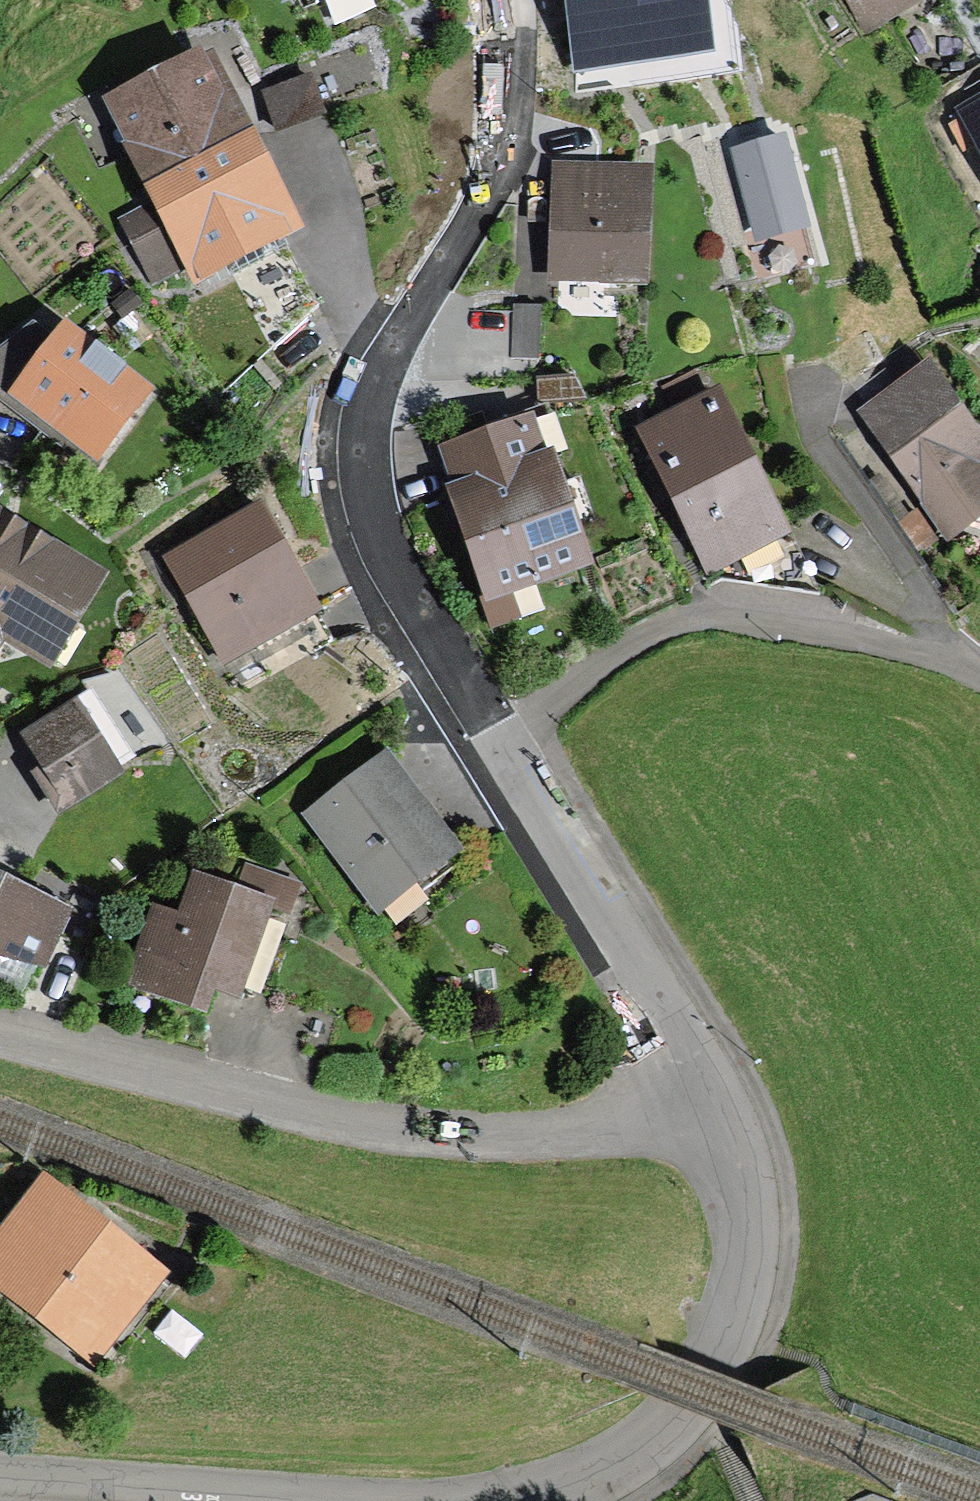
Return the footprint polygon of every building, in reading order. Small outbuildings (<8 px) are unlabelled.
[(276,9),(297,0),(272,0),(276,9)] [(577,93),(739,69),(731,9),(726,0),(571,0),(577,93)] [(863,34),(927,0),(845,0),(863,34)] [(103,95),(148,182),(261,124),(216,37),(103,95)] [(331,107),(317,68),(267,86),(281,125),(331,107)] [(951,104),(979,163),(979,90),(951,104)] [(311,221),(261,124),(148,182),(155,195),(114,216),(149,283),(187,264),(196,281),(311,221)] [(789,193),(771,134),(729,146),(746,206),(789,193)] [(645,281),(651,162),(552,156),(545,276),(645,281)] [(540,347),(540,294),(511,294),(510,347),(540,347)] [(57,312),(0,391),(0,392),(96,461),(154,380),(57,312)] [(920,358),(854,405),(948,538),(979,515),(979,462),(979,460),(979,459),(979,442),(920,358)] [(785,530),(713,382),(630,422),(703,570),(785,530)] [(434,441),(449,483),(441,485),(487,622),(518,611),(512,591),(589,565),(549,448),(543,450),(529,409),(434,441)] [(323,606),(264,502),(164,559),(223,663),(323,606)] [(0,511),(0,642),(43,666),(99,569),(0,511)] [(133,765),(85,689),(28,724),(29,726),(49,757),(36,765),(64,809),(133,765)] [(380,910),(471,845),(398,743),(307,808),(380,910)] [(292,887),(238,868),(232,886),(190,872),(175,916),(149,907),(123,983),(204,1011),(212,989),(237,998),(267,912),(282,917),(292,887)] [(37,962),(65,908),(0,875),(0,949),(37,962)] [(49,1186),(0,1251),(0,1276),(99,1350),(160,1269),(49,1186)]
